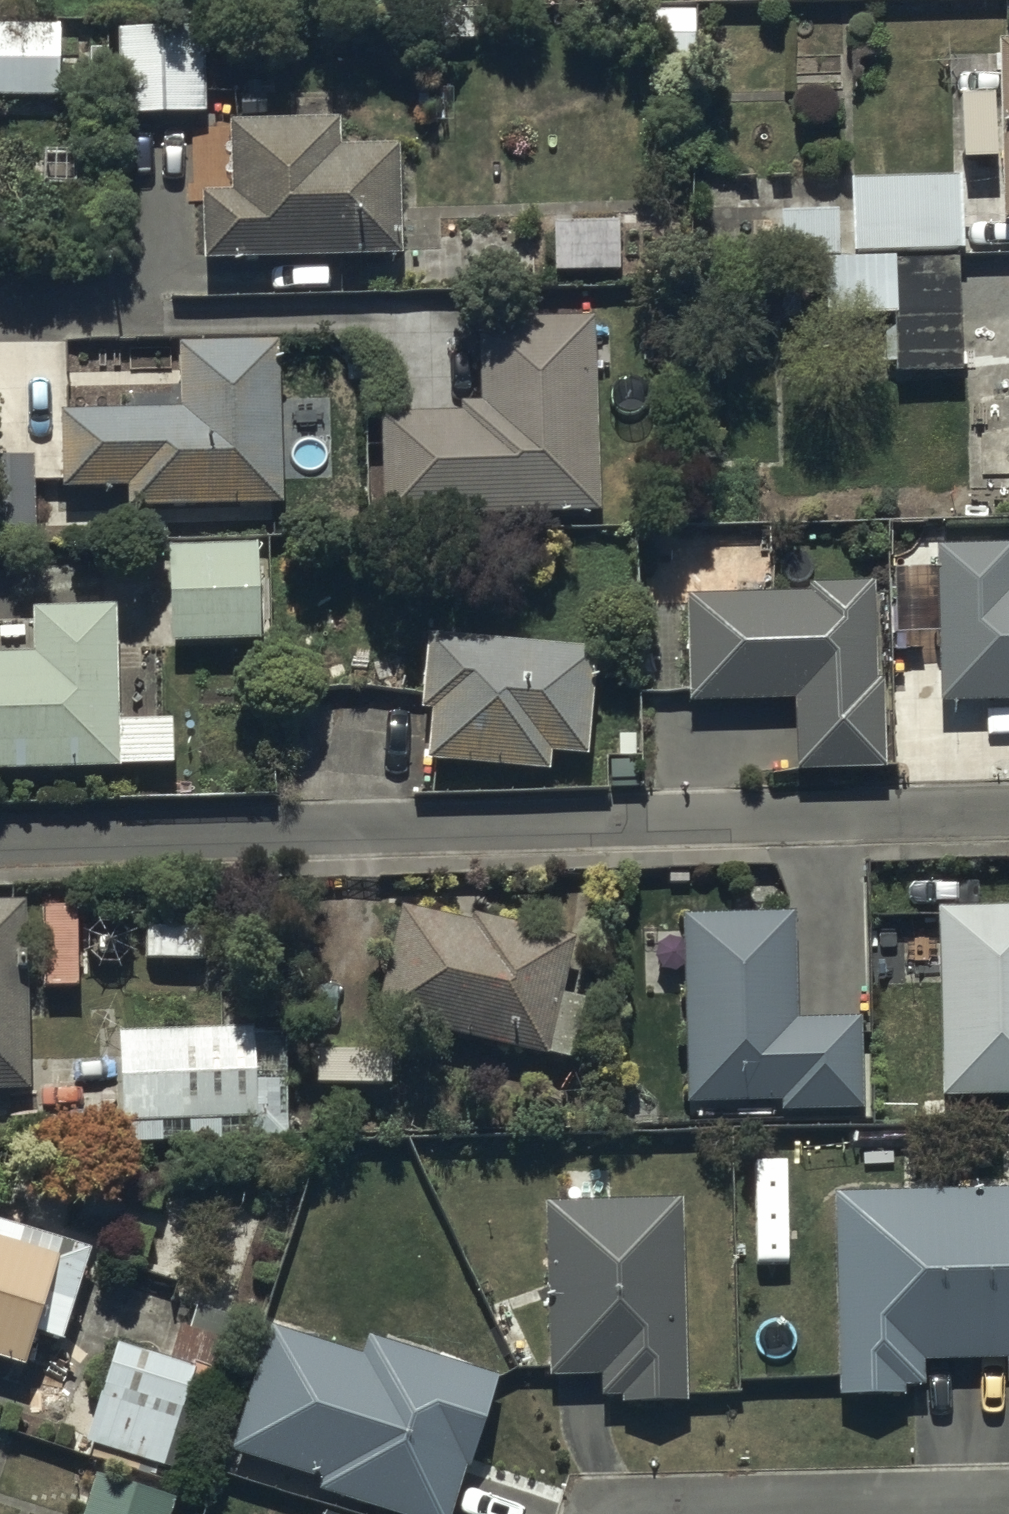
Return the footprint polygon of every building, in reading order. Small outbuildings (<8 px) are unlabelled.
[(0,31),(0,101),(59,101),(60,32),(0,31)] [(204,36),(118,37),(119,123),(205,122),(204,36)] [(995,51),(997,234),(1008,234),(1008,51),(995,51)] [(337,131),(227,132),(227,202),(198,202),(199,268),(399,266),(398,157),(337,157),(337,131)] [(955,188),(850,190),(850,224),(832,225),(832,220),(777,221),(778,263),(956,259),(955,188)] [(614,230),(551,232),(553,281),(616,279),(614,230)] [(891,322),(894,383),(958,379),(951,267),(892,271),(891,267),(818,272),(821,326),(891,322)] [(462,418),(381,422),(386,525),(594,517),(586,327),(477,331),(481,413),(461,413),(462,418)] [(180,421),(60,422),(60,499),(126,498),(126,517),(280,516),(279,350),(180,351),(180,421)] [(981,465),(981,481),(1008,480),(1008,464),(981,465)] [(0,467),(0,539),(33,539),(32,466),(0,467)] [(936,557),(937,708),(1008,707),(1008,556),(936,557)] [(256,558),(168,561),(171,652),(259,649),(256,558)] [(808,599),(683,603),(686,709),(791,706),(794,784),(881,781),(878,685),(867,686),(864,590),(808,592),(808,599)] [(121,779),(118,619),(31,620),(32,663),(0,663),(0,781),(121,779)] [(590,654),(424,643),(419,718),(432,719),(429,771),(551,779),(552,763),(583,765),(590,654)] [(74,900),(44,902),(48,995),(78,993),(74,900)] [(30,1094),(23,910),(0,911),(0,1095),(30,1094)] [(474,929),(402,914),(378,1026),(571,1067),(584,1006),(564,1002),(576,946),(475,925),(474,929)] [(937,918),(941,1102),(1008,1101),(1008,917),(937,918)] [(791,922),(679,926),(685,1113),(778,1110),(779,1120),(858,1118),(855,1022),(795,1024),(791,922)] [(204,932),(148,931),(148,968),(203,969),(204,932)] [(283,1028),(118,1035),(123,1132),(129,1131),(130,1147),(163,1146),(162,1129),(191,1127),(192,1146),(221,1144),(220,1127),(249,1125),(250,1144),(288,1142),(283,1028)] [(829,1203),(833,1406),(903,1404),(902,1391),(921,1390),(921,1369),(1007,1367),(1008,1395),(1008,1198),(829,1203)] [(680,1207),(542,1210),(545,1384),(601,1383),(601,1408),(619,1408),(619,1410),(683,1409),(680,1207)] [(25,1380),(36,1344),(65,1353),(93,1262),(0,1234),(0,1372),(25,1380)] [(272,1337),(234,1459),(323,1487),(318,1503),(352,1513),(454,1513),(495,1385),(371,1347),(365,1366),(272,1337)] [(223,1384),(115,1351),(85,1449),(184,1478),(198,1432),(208,1435),(223,1384)] [(93,1481),(84,1513),(172,1513),(174,1506),(93,1481)]
